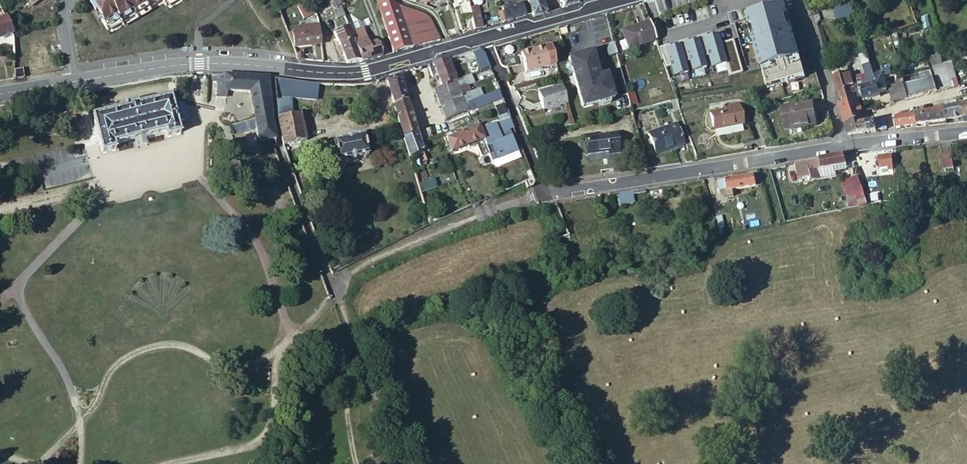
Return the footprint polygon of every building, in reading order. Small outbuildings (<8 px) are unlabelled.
[(88,1),(94,12),(99,20),(104,30),(118,23),(120,26),(148,10),(146,7),(159,0),(91,0),(88,1)] [(392,53),(410,48),(439,40),(430,18),(426,15),(422,13),(414,9),(405,5),(394,1),(393,0),(376,0),(392,53)] [(504,21),(505,21),(524,16),(519,5),(518,0),(509,0),(508,0),(499,3),(502,12),(504,21)] [(524,16),(531,14),(533,17),(546,13),(545,10),(540,0),(518,0),(519,5),(524,16)] [(670,10),(695,5),(694,0),(668,0),(670,10)] [(831,2),(836,18),(852,13),(847,0),(839,0),(831,2)] [(291,6),(293,13),(306,10),(304,2),(291,6)] [(334,8),(332,9),(337,18),(344,14),(339,5),(334,8)] [(464,19),(471,18),(470,8),(469,6),(461,7),(464,19)] [(471,18),(474,30),(481,28),(477,6),(470,8),(471,18)] [(768,87),(805,78),(788,6),(751,15),(768,87)] [(4,16),(0,18),(0,38),(12,33),(11,30),(4,16)] [(622,51),(655,40),(649,21),(621,31),(624,39),(618,41),(622,51)] [(292,47),(320,45),(318,24),(308,25),(309,28),(291,30),(292,47)] [(334,31),(338,46),(352,41),(352,39),(347,26),(334,31)] [(373,58),(381,56),(377,42),(369,45),(364,34),(352,39),(352,41),(360,62),(364,61),(373,58)] [(709,69),(727,65),(721,35),(662,47),(666,65),(671,64),(674,77),(691,73),(691,72),(709,68),(709,69)] [(338,46),(345,63),(345,64),(360,62),(352,41),(338,46)] [(608,55),(615,53),(612,42),(608,44),(606,50),(608,55)] [(520,52),(526,71),(548,64),(554,62),(551,50),(549,43),(543,45),(520,52)] [(596,69),(591,51),(567,58),(582,107),(613,98),(605,74),(596,77),(593,70),(596,69)] [(440,86),(455,80),(447,58),(441,59),(431,62),(432,63),(427,66),(431,77),(436,75),(440,86)] [(952,64),(951,61),(946,63),(948,73),(951,86),(957,84),(952,64)] [(934,66),(939,89),(946,87),(951,86),(948,73),(946,63),(934,66)] [(929,68),(921,70),(925,82),(933,79),(929,68)] [(20,69),(12,70),(12,79),(22,77),(20,69)] [(267,76),(218,73),(212,73),(212,80),(217,80),(215,95),(225,96),(225,89),(248,91),(253,117),(230,124),(232,134),(255,128),(257,141),(274,138),(273,134),(267,76)] [(881,73),(874,75),(876,82),(879,91),(886,89),(881,73)] [(431,77),(435,88),(440,86),(436,75),(431,77)] [(833,80),(835,85),(850,80),(849,75),(833,80)] [(909,75),(902,77),(903,81),(904,84),(907,98),(915,96),(909,75)] [(387,80),(394,105),(407,101),(406,98),(400,78),(399,76),(387,80)] [(279,127),(282,144),(306,142),(302,116),(293,116),(291,100),(315,98),(312,83),(310,83),(281,79),(274,78),(276,96),(278,114),(279,127)] [(458,89),(455,80),(440,86),(435,88),(433,88),(438,102),(449,98),(447,93),(458,89)] [(489,94),(499,91),(495,80),(486,84),(487,89),(489,94)] [(835,85),(840,103),(857,98),(851,80),(850,80),(835,85)] [(904,84),(903,81),(894,84),(891,96),(893,102),(894,102),(896,101),(907,98),(904,84)] [(879,91),(876,82),(871,83),(858,87),(862,97),(863,100),(880,95),(879,91)] [(542,111),(566,104),(561,86),(537,92),(542,111)] [(438,102),(440,108),(451,104),(453,108),(464,104),(458,89),(447,93),(449,98),(438,102)] [(476,93),(479,98),(489,94),(487,89),(476,93)] [(445,120),(502,98),(499,91),(489,94),(479,98),(464,104),(453,108),(451,104),(440,108),(445,120)] [(121,142),(133,139),(143,136),(164,131),(165,136),(180,132),(177,121),(185,119),(185,116),(183,106),(181,104),(174,106),(171,95),(137,103),(136,101),(123,104),(123,107),(91,115),(101,152),(114,149),(113,144),(121,142)] [(857,98),(840,103),(837,103),(844,121),(863,116),(857,98)] [(407,101),(394,105),(403,137),(416,133),(407,101)] [(709,112),(713,130),(743,124),(738,102),(727,105),(728,108),(709,112)] [(779,107),(783,128),(812,123),(808,102),(779,107)] [(495,107),(498,115),(506,112),(502,104),(495,107)] [(950,120),(962,119),(959,104),(944,107),(946,121),(950,120)] [(914,113),(916,125),(920,124),(946,121),(944,107),(930,110),(914,113)] [(894,116),(896,127),(899,127),(916,125),(914,113),(894,116)] [(493,142),(498,158),(517,151),(511,135),(508,128),(513,127),(509,116),(488,124),(479,128),(482,137),(485,145),(493,142)] [(848,133),(867,131),(865,122),(863,116),(844,121),(848,133)] [(875,130),(888,129),(885,119),(873,121),(875,130)] [(876,132),(875,130),(873,121),(865,122),(867,131),(867,133),(876,132)] [(648,134),(655,154),(683,143),(676,123),(648,134)] [(479,154),(488,151),(485,145),(482,137),(479,128),(478,126),(446,139),(451,151),(469,144),(474,142),(476,146),(479,154)] [(408,154),(409,156),(413,154),(421,152),(422,152),(416,133),(403,137),(408,154)] [(585,135),(587,155),(619,151),(617,133),(602,135),(601,133),(585,135)] [(333,142),(338,163),(369,155),(364,135),(333,142)] [(143,136),(133,139),(135,147),(145,144),(143,136)] [(498,158),(501,165),(520,158),(517,151),(498,158)] [(953,167),(951,154),(940,156),(942,168),(953,167)] [(846,164),(843,155),(840,156),(806,162),(808,169),(811,181),(820,179),(818,170),(846,164)] [(891,155),(878,156),(879,166),(887,166),(887,169),(892,168),(891,155)] [(424,171),(420,161),(411,164),(414,175),(424,171)] [(806,162),(797,163),(798,171),(808,169),(806,162)] [(795,187),(804,185),(801,173),(792,175),(795,187)] [(718,181),(720,191),(725,191),(727,198),(735,196),(733,188),(756,183),(754,174),(718,181)] [(857,175),(849,178),(852,189),(860,187),(857,175)] [(417,183),(419,190),(429,187),(426,180),(417,183)] [(262,187),(249,184),(248,193),(261,196),(262,187)] [(852,189),(856,203),(864,201),(860,187),(852,189)] [(619,193),(620,204),(634,201),(633,191),(619,193)] [(715,230),(716,235),(722,233),(721,228),(722,228),(719,215),(714,217),(717,229),(715,230)]
